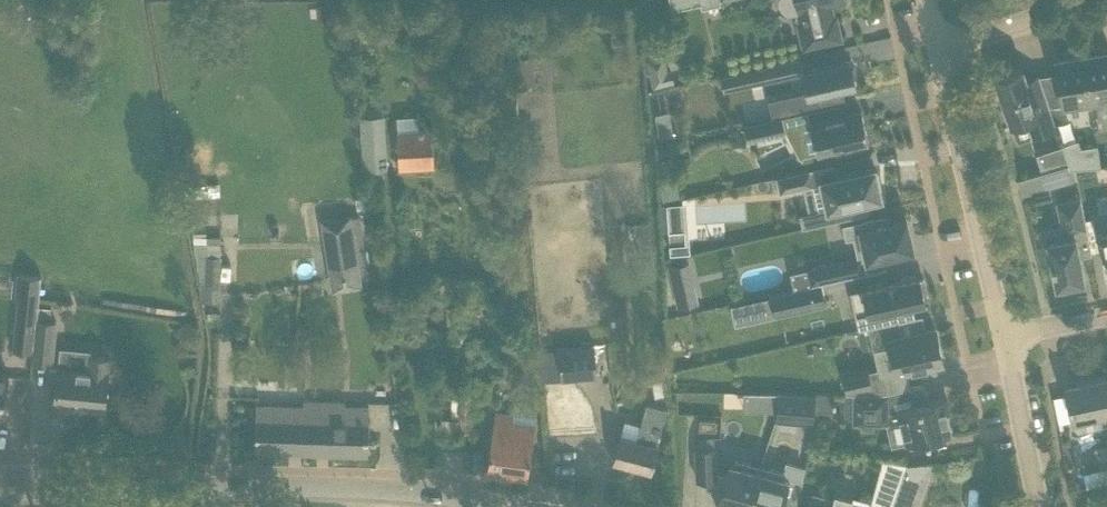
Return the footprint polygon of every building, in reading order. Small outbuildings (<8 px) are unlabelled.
[(671,9),(700,2),(699,0),(669,0),(671,9)] [(780,4),(781,6),(782,8),(784,10),(786,11),(787,11),(789,12),(792,12),(799,10),(803,24),(798,25),(803,47),(840,39),(835,16),(831,17),(828,4),(845,0),(780,0),(780,1),(780,2),(780,3),(780,4)] [(1090,100),(1090,106),(1091,105),(1091,100),(1100,99),(1100,102),(1106,101),(1106,48),(1099,50),(1098,45),(1081,48),(1090,100)] [(1090,100),(1081,48),(1064,50),(1065,55),(1054,57),(1062,103),(1065,103),(1066,108),(1081,105),(1080,102),(1090,100)] [(650,83),(669,80),(664,52),(645,55),(650,83)] [(849,58),(802,69),(807,89),(767,98),(771,115),(770,116),(771,117),(779,115),(845,100),(842,87),(855,85),(853,77),(856,76),(854,66),(850,66),(849,58)] [(763,79),(760,66),(734,72),(737,85),(763,79)] [(1056,127),(1043,91),(1038,75),(1025,80),(1021,69),(1022,69),(1022,67),(1016,69),(1011,69),(1007,70),(1004,71),(1000,75),(994,77),(995,78),(996,78),(1010,121),(1010,122),(1010,123),(1024,118),(1030,136),(1056,127)] [(1003,97),(999,86),(987,90),(990,101),(991,102),(1003,97)] [(766,103),(752,107),(754,119),(769,116),(766,103)] [(867,141),(860,111),(809,122),(816,152),(834,148),(835,151),(850,148),(850,145),(867,141)] [(387,166),(384,112),(360,114),(363,168),(387,166)] [(771,117),(745,123),(749,140),(783,133),(779,115),(771,117)] [(397,129),(400,166),(434,164),(431,128),(397,129)] [(1100,166),(1096,143),(1080,146),(1078,138),(1061,144),(1068,163),(1067,163),(1069,167),(1074,167),(1100,166)] [(1042,171),(1047,187),(1076,178),(1074,167),(1069,167),(1067,163),(1042,171)] [(880,195),(878,188),(880,187),(877,173),(875,174),(873,167),(821,179),(826,200),(815,203),(817,209),(798,213),(801,226),(867,212),(864,199),(880,195)] [(812,184),(809,168),(775,176),(778,192),(812,184)] [(1081,248),(1090,246),(1080,198),(1057,203),(1064,238),(1047,242),(1048,244),(1044,245),(1047,260),(1051,259),(1056,285),(1083,279),(1078,255),(1082,254),(1081,248)] [(685,201),(665,203),(667,229),(687,228),(685,201)] [(320,218),(332,289),(362,285),(351,213),(320,218)] [(912,247),(905,217),(887,221),(885,213),(841,223),(845,238),(852,236),(857,259),(912,247)] [(206,222),(193,223),(193,234),(206,234),(206,222)] [(1096,232),(1096,229),(1094,230),(1100,261),(1106,259),(1106,265),(1106,229),(1096,232)] [(688,250),(688,241),(668,243),(668,252),(688,250)] [(204,300),(220,300),(220,255),(204,255),(204,300)] [(852,274),(848,258),(806,268),(810,284),(820,282),(852,274)] [(920,279),(919,273),(862,286),(870,325),(914,315),(911,302),(925,299),(923,294),(926,293),(923,278),(920,279)] [(17,300),(15,326),(35,328),(36,318),(40,281),(16,279),(14,300),(17,300)] [(825,303),(820,282),(810,284),(768,293),(773,315),(825,303)] [(694,283),(673,288),(677,307),(699,302),(694,283)] [(457,306),(446,307),(447,325),(458,324),(457,306)] [(32,361),(51,363),(55,319),(36,318),(35,328),(32,361)] [(901,334),(898,319),(867,326),(872,348),(890,345),(896,372),(942,362),(934,327),(901,334)] [(559,346),(563,380),(597,374),(593,343),(559,346)] [(104,408),(108,357),(88,355),(87,369),(56,366),(53,404),(104,408)] [(867,367),(842,372),(846,390),(871,385),(867,367)] [(1092,377),(1100,413),(1106,411),(1106,374),(1092,377)] [(1100,413),(1092,377),(1064,384),(1072,419),(1075,418),(1077,430),(1101,424),(1097,413),(1100,413)] [(457,395),(456,416),(456,430),(470,431),(471,390),(457,389),(457,395)] [(775,418),(812,422),(814,396),(777,392),(775,418)] [(892,409),(888,392),(880,393),(854,393),(854,422),(901,422),(906,443),(910,442),(911,445),(922,443),(921,440),(950,433),(945,413),(949,412),(946,398),(898,409),(892,409)] [(255,404),(254,451),(366,454),(368,406),(344,406),(344,401),(303,400),(302,405),(255,404)] [(619,438),(613,459),(650,469),(655,447),(660,430),(665,407),(646,402),(637,439),(619,434),(619,438)] [(529,455),(533,426),(534,422),(512,419),(513,413),(495,410),(494,414),(489,450),(486,472),(526,477),(529,455)] [(698,417),(698,428),(715,429),(715,418),(698,417)] [(1093,446),(1098,466),(1106,464),(1106,449),(1106,443),(1093,446)] [(694,448),(696,479),(715,478),(714,447),(694,448)] [(758,469),(749,466),(750,464),(734,459),(733,464),(729,462),(717,506),(748,506),(758,469)] [(876,506),(891,506),(905,468),(906,463),(892,460),(876,506)] [(891,506),(914,506),(926,475),(905,468),(891,506)] [(787,478),(782,477),(784,473),(769,469),(768,472),(758,469),(748,506),(779,506),(787,478)] [(808,506),(871,506),(851,501),(852,495),(834,490),(832,497),(812,491),(808,506)]
